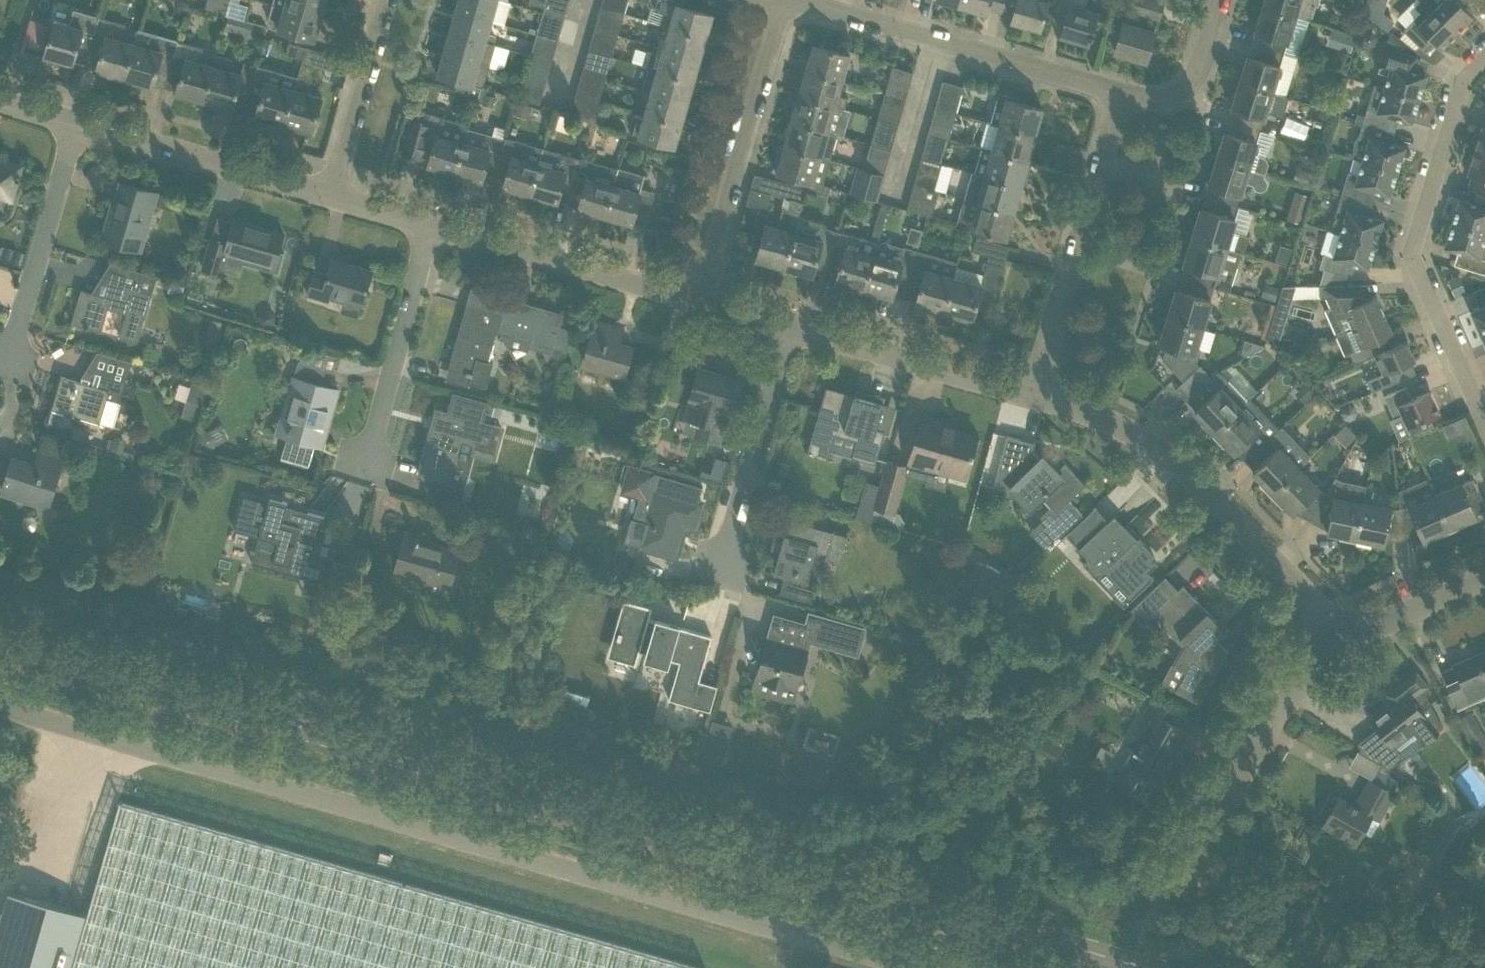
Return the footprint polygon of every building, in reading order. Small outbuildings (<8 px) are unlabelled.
[(176,4),(180,13),(185,14),(189,3),(179,0),(177,0),(176,4)] [(205,6),(226,12),(229,0),(206,0),(205,6)] [(325,0),(274,0),(273,3),(320,16),(325,0)] [(455,9),(492,20),(503,23),(509,1),(506,0),(458,0),(455,9)] [(529,4),(544,6),(542,11),(564,17),(569,0),(530,0),(529,4)] [(601,5),(623,12),(627,0),(603,0),(601,5)] [(661,22),(706,35),(712,14),(678,4),(679,1),(677,0),(658,0),(655,8),(664,10),(661,22)] [(961,6),(986,13),(987,9),(987,8),(1000,12),(1004,0),(963,0),(961,6)] [(1017,1),(1011,20),(1040,28),(1046,9),(1048,0),(1017,0),(1017,1)] [(1058,2),(1069,6),(1066,15),(1061,34),(1088,42),(1093,23),(1097,12),(1084,8),(1086,0),(1059,0),(1058,2)] [(1104,35),(1118,39),(1114,50),(1146,59),(1162,3),(1153,0),(1132,0),(1129,9),(1140,13),(1138,21),(1124,17),(1124,19),(1110,15),(1104,35)] [(1296,16),(1309,20),(1310,16),(1312,17),(1316,5),(1313,5),(1313,3),(1318,5),(1319,0),(1264,0),(1262,6),(1296,16)] [(1365,9),(1367,0),(1354,0),(1352,6),(1365,9)] [(1386,0),(1371,0),(1367,16),(1388,30),(1394,21),(1382,13),(1386,0)] [(1403,29),(1407,34),(1421,48),(1430,39),(1440,48),(1457,32),(1433,8),(1432,8),(1424,0),(1415,0),(1414,0),(1414,6),(1420,12),(1406,26),(1403,29)] [(1433,8),(1457,32),(1473,15),(1463,6),(1469,0),(1425,0),(1433,8)] [(291,32),(314,39),(320,16),(273,3),(268,19),(273,27),(278,28),(291,32)] [(601,5),(595,27),(617,34),(623,12),(601,5)] [(1251,45),(1284,55),(1296,16),(1262,6),(1251,45)] [(74,8),(69,24),(54,19),(44,54),(73,62),(75,55),(86,58),(99,15),(74,8)] [(455,9),(449,30),(494,43),(496,35),(488,33),(492,20),(455,9)] [(558,39),(564,17),(542,11),(536,33),(558,39)] [(228,14),(225,28),(243,33),(247,19),(228,14)] [(99,15),(86,58),(98,61),(96,69),(124,77),(134,42),(121,39),(126,23),(99,15)] [(660,34),(657,45),(699,57),(706,35),(661,22),(660,23),(670,26),(667,36),(660,34)] [(589,48),(611,54),(617,34),(595,27),(589,48)] [(449,30),(443,51),(490,65),(496,44),(493,44),(494,43),(449,30)] [(1354,36),(1338,31),(1333,46),(1350,51),(1354,36)] [(552,60),(558,39),(536,33),(530,53),(552,60)] [(134,42),(124,77),(152,85),(155,77),(166,81),(178,40),(157,34),(150,47),(134,42)] [(1389,34),(1386,44),(1402,49),(1404,44),(1389,34)] [(175,92),(204,100),(214,65),(199,61),(203,47),(178,40),(166,81),(178,84),(175,92)] [(285,52),(296,55),(299,44),(288,41),(285,52)] [(803,69),(842,80),(849,54),(811,43),(811,44),(812,44),(805,69),(804,69),(803,69)] [(299,44),(296,55),(302,57),(305,46),(299,44)] [(694,78),(699,57),(657,45),(657,46),(654,45),(652,51),(648,50),(644,64),(694,78)] [(1251,45),(1239,83),(1272,93),(1285,97),(1297,59),(1284,55),(1251,45)] [(331,54),(311,48),(305,46),(302,57),(296,77),(293,88),(283,123),(312,131),(322,96),(308,92),(316,64),(327,67),(331,54)] [(1388,73),(1384,87),(1418,97),(1425,74),(1412,70),(1416,57),(1397,51),(1385,47),(1378,70),(1388,73)] [(605,77),(611,54),(589,48),(583,70),(605,77)] [(443,51),(437,74),(456,79),(458,80),(456,88),(479,95),(481,86),(484,87),(490,65),(443,51)] [(546,81),(552,60),(530,53),(524,75),(546,81)] [(234,100),(246,104),(257,66),(244,62),(241,73),(230,70),(233,59),(217,55),(214,65),(204,100),(232,108),(234,100)] [(648,65),(642,87),(645,88),(687,100),(694,78),(648,65)] [(254,77),(246,104),(257,107),(255,114),(283,123),(293,88),(268,81),(271,70),(257,66),(254,77)] [(892,66),(884,92),(905,98),(913,72),(892,66)] [(797,94),(796,94),(845,108),(848,97),(838,94),(842,80),(803,69),(803,70),(805,70),(798,94),(797,94)] [(583,70),(577,92),(599,99),(602,88),(605,77),(583,70)] [(1334,73),(1322,74),(1322,86),(1335,85),(1334,73)] [(546,81),(524,75),(517,97),(539,103),(546,81)] [(956,112),(958,105),(963,86),(942,80),(935,107),(956,112)] [(1239,83),(1228,121),(1261,131),(1267,111),(1281,116),(1282,116),(1288,98),(1285,97),(1272,93),(1239,83)] [(1367,107),(1363,120),(1394,130),(1398,118),(1411,122),(1418,97),(1384,87),(1377,110),(1367,107)] [(681,122),(687,100),(645,88),(642,98),(649,100),(646,112),(681,122)] [(595,113),(599,99),(577,92),(571,113),(593,120),(595,113)] [(877,117),(898,123),(905,98),(884,92),(877,117)] [(1004,105),(998,124),(1035,134),(1042,108),(1009,99),(1010,95),(999,92),(996,103),(1004,105)] [(485,93),(482,103),(492,106),(495,96),(485,93)] [(789,119),(844,134),(851,110),(845,108),(796,94),(796,95),(798,95),(791,119),(789,119)] [(518,101),(514,113),(527,117),(531,105),(518,101)] [(949,137),(956,112),(935,107),(928,132),(949,137)] [(681,122),(646,112),(643,122),(635,120),(631,132),(675,144),(681,122)] [(455,172),(468,128),(469,124),(430,113),(427,124),(411,120),(402,152),(421,158),(422,155),(430,157),(428,164),(455,172)] [(595,113),(593,120),(602,122),(604,115),(595,113)] [(870,142),(890,148),(898,123),(877,117),(870,142)] [(782,144),(831,158),(837,134),(844,135),(844,134),(789,119),(789,120),(791,120),(784,144),(782,144)] [(1363,120),(1359,134),(1369,137),(1362,160),(1397,170),(1404,147),(1390,143),(1394,130),(1363,120)] [(987,121),(980,146),(991,149),(1028,159),(1035,134),(998,124),(998,125),(987,121)] [(1228,121),(1216,160),(1264,174),(1268,162),(1265,156),(1275,135),(1261,131),(1228,121)] [(1474,149),(1484,152),(1484,126),(1482,125),(1474,149)] [(468,128),(455,172),(481,179),(482,176),(494,179),(506,136),(505,136),(504,139),(468,128)] [(942,162),(949,137),(928,132),(922,157),(942,162)] [(506,136),(494,179),(504,182),(503,185),(532,193),(540,162),(526,158),(530,143),(506,136)] [(862,167),(883,173),(890,148),(870,142),(862,167)] [(775,169),(774,171),(776,171),(795,177),(811,181),(809,188),(823,192),(825,183),(824,181),(831,158),(782,144),(782,145),(784,145),(783,147),(778,145),(775,158),(780,159),(776,170),(775,169)] [(991,149),(984,174),(1021,184),(1024,185),(1031,160),(1028,159),(991,149)] [(1484,192),(1484,152),(1474,149),(1467,173),(1471,175),(1467,187),(1476,189),(1484,192)] [(540,162),(532,193),(556,201),(557,197),(568,200),(576,173),(580,157),(557,150),(552,166),(540,162)] [(935,187),(942,162),(922,157),(915,182),(935,187)] [(1205,196),(1238,206),(1245,181),(1253,183),(1256,188),(1260,190),(1266,187),(1268,182),(1264,176),(1264,174),(1216,160),(1208,184),(1213,185),(1210,196),(1205,195),(1205,196)] [(1348,171),(1341,193),(1368,201),(1371,189),(1376,191),(1389,195),(1397,170),(1362,160),(1358,174),(1348,171)] [(6,214),(10,197),(19,166),(0,161),(0,212),(6,214)] [(576,173),(568,200),(579,203),(578,207),(605,214),(615,180),(618,170),(618,168),(593,161),(590,173),(587,172),(586,175),(576,173)] [(857,165),(849,191),(855,193),(876,199),(883,173),(862,167),(857,165)] [(645,226),(655,191),(641,187),(645,174),(619,166),(618,170),(605,214),(645,226)] [(1296,166),(1292,178),(1311,184),(1314,172),(1296,166)] [(965,195),(1014,209),(1021,184),(975,171),(975,172),(972,171),(965,195)] [(777,195),(790,199),(788,208),(783,207),(778,227),(765,223),(756,258),(784,266),(794,231),(806,188),(781,181),(777,195)] [(139,249),(152,204),(156,192),(121,182),(105,239),(139,249)] [(935,187),(915,182),(908,207),(929,213),(935,187)] [(1452,222),(1484,232),(1484,192),(1476,189),(1472,202),(1459,198),(1452,222)] [(1337,206),(1334,216),(1345,219),(1340,232),(1375,243),(1382,219),(1369,215),(1364,214),(1368,201),(1341,193),(1337,206)] [(958,223),(987,231),(1007,237),(1014,209),(965,195),(958,223)] [(1227,246),(1244,252),(1249,235),(1232,230),(1239,207),(1238,206),(1205,196),(1213,199),(1209,210),(1201,208),(1193,236),(1227,246)] [(1290,208),(1287,217),(1301,222),(1304,212),(1290,208)] [(656,214),(653,227),(669,231),(672,219),(656,214)] [(212,239),(203,269),(219,274),(226,251),(244,256),(242,262),(277,272),(283,252),(279,250),(284,233),(234,219),(228,238),(227,243),(212,239)] [(874,221),(869,240),(877,242),(882,223),(874,221)] [(1484,272),(1484,232),(1452,222),(1444,246),(1457,250),(1453,263),(1484,272)] [(784,266),(812,274),(814,266),(826,269),(837,231),(824,227),(820,239),(794,231),(784,266)] [(1367,267),(1375,243),(1340,232),(1340,233),(1328,229),(1321,252),(1323,252),(1319,267),(1332,271),(1327,284),(1348,283),(1351,276),(1344,274),(1348,261),(1367,267)] [(869,240),(837,231),(826,269),(838,273),(835,280),(864,288),(877,242),(869,240)] [(1193,236),(1184,264),(1192,267),(1188,280),(1215,288),(1229,292),(1238,262),(1224,258),(1227,246),(1193,236)] [(1009,246),(990,240),(977,237),(973,250),(990,255),(981,284),(954,277),(958,261),(943,311),(972,319),(980,290),(995,294),(1009,246)] [(878,242),(877,242),(864,288),(892,296),(894,289),(906,292),(918,250),(904,246),(903,253),(892,249),(892,246),(890,243),(887,241),(883,241),(880,243),(878,246),(877,245),(878,242)] [(1281,244),(1276,259),(1287,263),(1292,248),(1281,244)] [(958,261),(918,250),(906,292),(917,295),(915,303),(943,311),(958,261)] [(314,270),(309,289),(307,294),(328,300),(330,293),(362,303),(372,270),(331,258),(327,273),(314,270)] [(81,289),(71,321),(90,327),(103,331),(109,309),(126,314),(119,336),(138,341),(152,295),(158,276),(125,266),(119,286),(109,283),(105,296),(100,294),(81,289)] [(1457,275),(1447,279),(1454,297),(1465,292),(1457,275)] [(1203,327),(1215,288),(1188,280),(1185,290),(1177,288),(1168,316),(1203,327)] [(170,281),(168,291),(182,295),(185,285),(170,281)] [(1375,294),(1368,297),(1357,302),(1354,295),(1353,284),(1348,284),(1348,283),(1327,284),(1327,285),(1321,285),(1320,297),(1326,297),(1330,306),(1325,309),(1336,334),(1352,327),(1384,313),(1375,294)] [(1267,284),(1263,295),(1275,299),(1279,288),(1267,284)] [(471,286),(466,302),(502,312),(498,327),(501,328),(532,337),(529,348),(565,358),(576,316),(557,311),(471,286)] [(493,362),(488,361),(494,340),(490,339),(494,326),(498,327),(502,312),(466,302),(448,367),(467,373),(467,374),(470,375),(469,381),(486,386),(493,362)] [(1470,310),(1484,343),(1484,303),(1470,310)] [(262,312),(261,317),(264,322),(269,322),(274,319),(275,314),(271,310),(266,309),(262,312)] [(1392,333),(1384,313),(1352,327),(1336,334),(1346,355),(1351,353),(1355,363),(1365,358),(1374,354),(1369,343),(1392,333)] [(1196,347),(1203,327),(1168,316),(1160,344),(1165,346),(1162,358),(1183,380),(1199,365),(1196,361),(1201,348),(1196,347)] [(211,319),(207,340),(218,342),(222,321),(211,319)] [(1272,319),(1266,339),(1279,338),(1284,323),(1272,319)] [(595,321),(590,341),(584,362),(624,373),(632,347),(615,342),(619,328),(595,321)] [(1367,380),(1372,391),(1396,380),(1391,370),(1415,359),(1406,339),(1374,354),(1383,373),(1367,380)] [(1287,343),(1285,347),(1286,355),(1289,358),(1294,357),(1296,354),(1295,345),(1292,343),(1287,343)] [(107,354),(97,386),(80,381),(61,375),(51,408),(70,414),(101,423),(112,426),(126,380),(132,361),(107,354)] [(326,368),(307,363),(299,360),(294,378),(299,380),(291,408),(294,409),(287,435),(317,444),(325,416),(329,418),(337,388),(321,384),(326,368)] [(695,435),(700,436),(719,442),(737,379),(698,368),(690,397),(691,398),(686,417),(699,421),(695,435)] [(1211,377),(1192,395),(1200,404),(1194,410),(1215,431),(1247,401),(1219,370),(1211,377)] [(1238,370),(1228,380),(1247,399),(1257,390),(1238,370)] [(191,380),(186,398),(199,402),(204,384),(191,380)] [(1307,381),(1298,389),(1307,398),(1316,390),(1309,383),(1307,381)] [(807,454),(826,460),(835,429),(857,435),(852,455),(875,462),(884,430),(875,427),(883,402),(826,386),(807,454)] [(1402,414),(1407,427),(1439,413),(1429,390),(1411,398),(1405,386),(1383,396),(1393,418),(1402,414)] [(475,440),(471,454),(496,460),(504,428),(494,425),(480,421),(486,402),(454,394),(449,413),(437,410),(419,474),(439,480),(449,482),(461,437),(475,440)] [(1250,398),(1247,401),(1215,431),(1235,452),(1241,446),(1251,457),(1283,426),(1282,426),(1280,428),(1250,398)] [(488,403),(485,412),(498,416),(500,406),(488,403)] [(1343,406),(1340,411),(1342,417),(1348,420),(1354,418),(1357,412),(1354,406),(1348,403),(1343,406)] [(50,412),(47,424),(53,426),(57,414),(50,412)] [(908,462),(951,474),(954,463),(968,467),(977,436),(949,428),(950,422),(922,414),(908,462)] [(1464,416),(1453,420),(1459,433),(1469,428),(1464,416)] [(1346,423),(1334,434),(1345,445),(1357,434),(1346,423)] [(1311,456),(1283,426),(1251,457),(1259,464),(1252,470),(1274,492),(1299,468),(1299,467),(1311,456)] [(202,429),(197,443),(213,448),(214,444),(217,433),(206,430),(202,429)] [(1034,442),(1007,435),(1002,454),(993,488),(1006,501),(1016,492),(1029,506),(1041,495),(1051,505),(1041,515),(1059,535),(1082,513),(1068,499),(1084,484),(1064,463),(1053,473),(1032,451),(1034,442)] [(113,436),(109,449),(120,452),(124,439),(113,436)] [(2,490),(21,496),(49,505),(63,459),(39,452),(35,465),(12,457),(2,490)] [(80,459),(77,470),(90,475),(94,463),(80,459)] [(717,462),(716,468),(719,472),(723,473),(725,472),(727,470),(729,465),(728,463),(726,461),(721,460),(717,462)] [(881,486),(875,508),(896,514),(909,466),(888,461),(881,486)] [(780,462),(776,476),(781,478),(784,478),(788,464),(785,463),(780,462)] [(630,467),(623,490),(653,499),(646,522),(633,518),(631,518),(624,542),(639,546),(640,546),(655,550),(674,555),(683,523),(695,526),(702,502),(699,501),(699,498),(703,486),(655,472),(655,474),(630,467)] [(1299,468),(1274,492),(1293,512),(1299,507),(1314,515),(1326,492),(1319,488),(1299,468)] [(701,469),(700,475),(723,482),(724,476),(701,469)] [(1326,492),(1314,515),(1328,523),(1327,531),(1357,537),(1364,503),(1362,503),(1366,485),(1340,479),(1336,477),(1327,493),(1326,492)] [(1398,491),(1399,508),(1402,533),(1419,531),(1422,538),(1449,526),(1436,495),(1435,495),(1427,478),(1398,491)] [(1436,495),(1449,526),(1476,515),(1475,514),(1484,509),(1484,504),(1473,478),(1455,486),(1436,495)] [(866,481),(860,504),(875,508),(881,486),(866,481)] [(243,495),(234,529),(259,536),(258,538),(277,544),(273,560),(307,570),(305,576),(319,580),(326,555),(314,551),(318,535),(324,516),(286,505),(287,501),(270,496),(267,505),(261,503),(262,501),(243,495)] [(534,499),(521,505),(528,519),(541,513),(534,499)] [(1386,534),(1402,533),(1399,508),(1392,509),(1364,503),(1357,537),(1384,542),(1386,534)] [(1108,519),(1078,547),(1088,558),(1083,564),(1091,572),(1092,571),(1104,568),(1131,596),(1131,597),(1153,577),(1147,571),(1156,563),(1153,560),(1156,557),(1152,553),(1141,542),(1114,513),(1108,519)] [(24,517),(22,520),(22,524),(24,527),(28,529),(32,529),(35,527),(36,523),(36,519),(34,516),(30,514),(27,515),(24,517)] [(815,549),(826,553),(824,558),(839,562),(847,535),(808,525),(789,519),(774,572),(793,578),(806,581),(813,555),(815,549)] [(569,530),(555,534),(558,544),(572,539),(569,530)] [(449,586),(454,569),(459,550),(431,543),(432,539),(405,531),(394,571),(449,586)] [(1186,641),(1174,664),(1185,670),(1175,688),(1198,701),(1226,650),(1218,641),(1227,632),(1216,620),(1183,586),(1180,589),(1157,611),(1186,641)] [(155,587),(152,597),(164,600),(167,590),(155,587)] [(808,588),(804,599),(813,602),(816,590),(808,588)] [(1143,625),(1157,611),(1143,597),(1129,610),(1143,625)] [(650,606),(625,599),(610,653),(635,660),(638,650),(645,652),(643,659),(667,666),(670,659),(680,662),(673,686),(671,686),(667,698),(690,705),(694,692),(695,693),(711,636),(679,627),(679,625),(655,618),(654,620),(647,618),(650,606)] [(859,655),(866,629),(810,613),(807,624),(794,620),(774,615),(756,678),(776,683),(794,688),(808,641),(859,655)] [(1452,664),(1452,666),(1440,671),(1449,689),(1455,703),(1484,689),(1484,649),(1452,664)] [(1377,727),(1357,743),(1360,747),(1358,750),(1391,768),(1403,758),(1424,741),(1444,726),(1435,710),(1431,703),(1425,693),(1430,689),(1416,671),(1387,694),(1393,701),(1371,718),(1377,727)] [(1165,708),(1152,701),(1144,715),(1153,719),(1136,750),(1127,746),(1126,748),(1131,751),(1116,777),(1120,779),(1118,784),(1121,785),(1138,795),(1147,779),(1153,782),(1174,744),(1178,746),(1186,732),(1160,718),(1165,708)] [(1472,711),(1457,720),(1477,753),(1484,748),(1484,734),(1472,711)] [(829,735),(815,735),(814,749),(829,749),(829,735)] [(1355,806),(1339,796),(1323,823),(1341,833),(1354,841),(1372,811),(1374,806),(1382,810),(1391,793),(1398,781),(1377,768),(1370,780),(1357,803),(1355,806)] [(11,890),(0,928),(0,967),(703,967),(117,797),(83,911),(11,890)] [(1456,822),(1444,844),(1458,852),(1470,830),(1456,822)] [(1469,855),(1481,862),(1484,855),(1484,848),(1477,842),(1469,855)]
